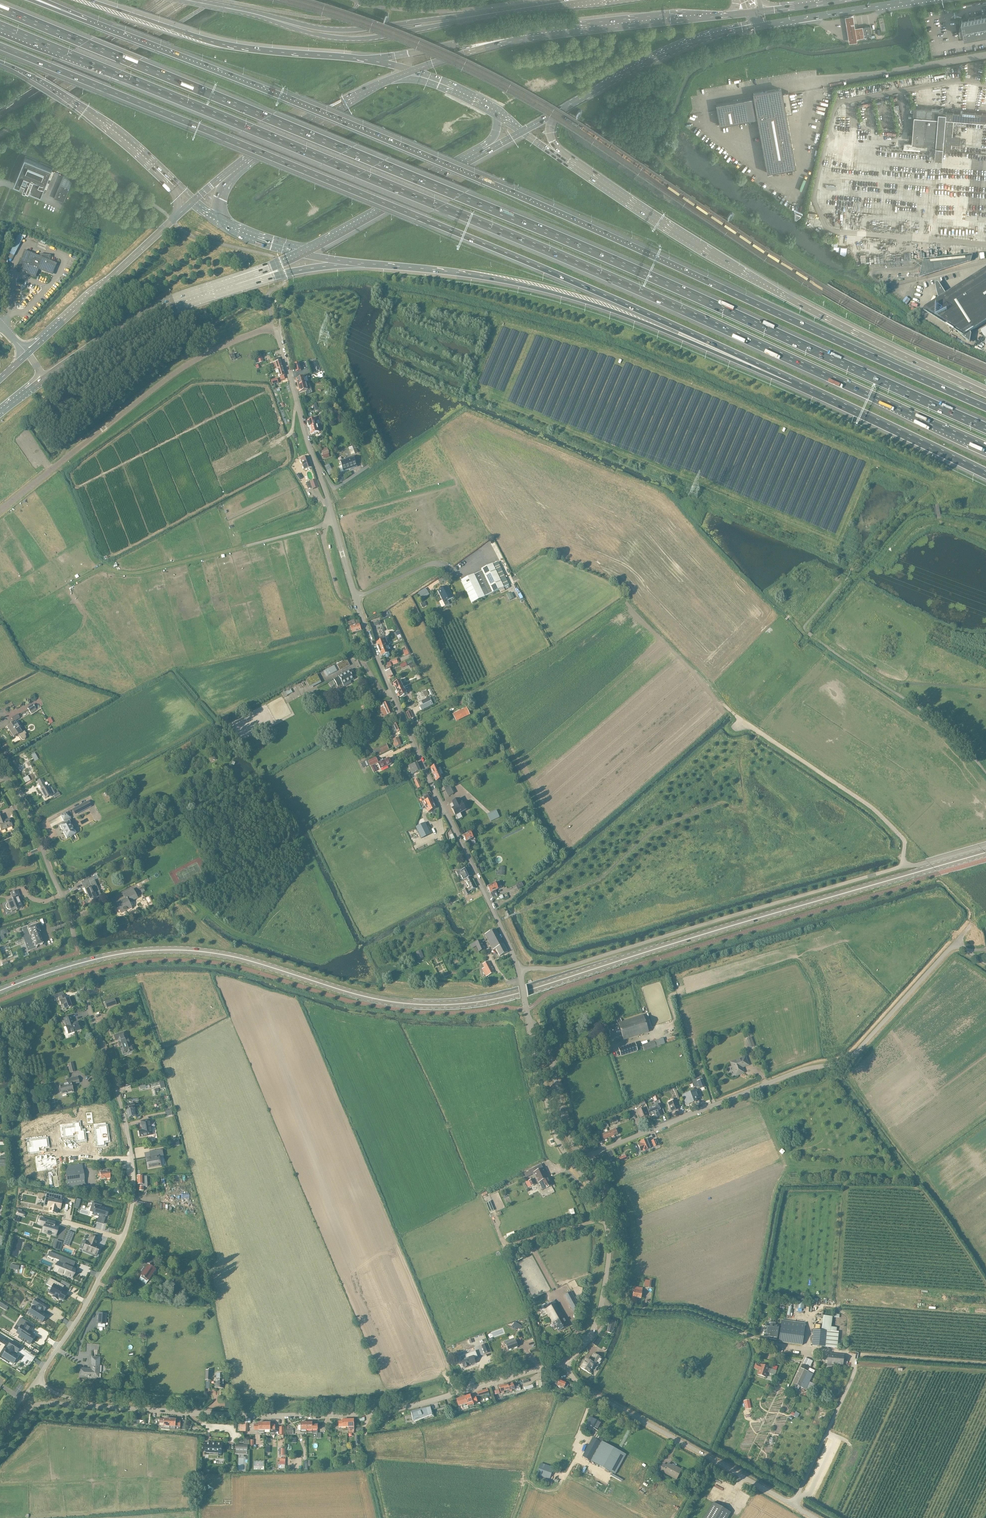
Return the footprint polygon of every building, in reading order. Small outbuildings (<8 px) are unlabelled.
[(962,21),(963,26),(960,27),(961,33),(964,32),(965,38),(985,34),(985,16),(962,21)] [(853,17),(844,18),(849,43),(857,42),(856,39),(864,37),(862,27),(855,28),(853,17)] [(870,26),(863,27),(862,27),(864,37),(872,36),(870,26)] [(717,104),(718,110),(721,125),(720,125),(720,126),(758,119),(768,172),(767,172),(767,173),(796,168),(796,167),(795,167),(785,114),(792,113),(788,91),(781,92),(781,89),(754,94),(754,97),(716,104),(716,105),(717,104)] [(911,111),(914,111),(913,117),(915,117),(912,143),(937,145),(936,155),(935,159),(943,159),(943,155),(944,151),(947,152),(947,144),(952,144),(953,136),(954,120),(985,123),(985,113),(961,111),(961,113),(943,112),(944,107),(940,109),(914,107),(914,109),(911,109),(911,111)] [(17,178),(15,182),(21,185),(23,180),(26,181),(24,187),(27,188),(27,187),(30,188),(31,186),(32,186),(31,189),(42,193),(43,191),(52,170),(53,167),(26,155),(17,178)] [(64,175),(54,198),(64,202),(72,181),(64,175)] [(23,238),(18,235),(8,253),(9,254),(7,258),(12,260),(23,238)] [(56,264),(50,261),(50,256),(40,255),(39,257),(24,251),(20,262),(17,268),(22,270),(22,272),(27,274),(27,275),(35,279),(39,270),(51,275),(56,264)] [(935,285),(935,286),(936,289),(938,297),(939,300),(942,309),(945,315),(951,325),(959,333),(961,336),(964,339),(970,343),(971,335),(970,332),(985,322),(985,277),(949,300),(946,295),(940,286),(939,284),(938,284),(938,283),(937,283),(936,284),(935,285)] [(272,371),(277,370),(283,368),(281,362),(280,362),(278,358),(274,360),(275,363),(270,364),(272,371)] [(306,384),(304,377),(296,380),(298,386),(306,384)] [(313,393),(309,383),(306,384),(298,386),(299,393),(305,391),(306,395),(313,393)] [(317,426),(315,419),(307,421),(309,428),(317,426)] [(319,432),(317,426),(309,428),(311,434),(319,432)] [(281,445),(276,447),(279,453),(284,451),(281,445)] [(357,445),(352,446),(352,447),(349,448),(351,455),(359,452),(357,445)] [(353,456),(340,461),(342,466),(339,467),(341,473),(357,467),(353,456)] [(312,468),(308,457),(300,460),(301,461),(300,461),(301,463),(302,464),(304,470),(312,468)] [(310,482),(306,483),(308,489),(312,487),(313,489),(319,487),(316,480),(310,482)] [(504,588),(509,585),(498,562),(481,570),(482,571),(461,581),(472,603),(504,588)] [(453,597),(448,586),(438,590),(443,600),(440,601),(442,607),(449,604),(447,600),(453,597)] [(425,588),(418,593),(421,598),(422,600),(429,595),(428,593),(425,588)] [(361,631),(359,625),(350,628),(352,634),(361,631)] [(388,646),(385,637),(383,638),(381,639),(381,641),(376,643),(379,650),(386,647),(388,646)] [(360,647),(356,648),(360,659),(364,658),(360,647)] [(379,650),(381,656),(385,655),(386,657),(387,657),(387,658),(388,658),(389,657),(389,656),(386,647),(379,650)] [(350,666),(347,660),(340,664),(343,669),(350,666)] [(391,666),(399,663),(398,660),(386,664),(387,666),(385,667),(386,669),(391,667),(391,666)] [(355,676),(352,670),(339,677),(334,680),(337,687),(342,684),(343,685),(354,679),(353,677),(355,676)] [(306,681),(310,689),(321,683),(317,675),(306,681)] [(403,688),(400,681),(393,684),(396,691),(403,688)] [(406,695),(403,688),(396,691),(399,698),(406,695)] [(422,705),(419,706),(421,710),(425,708),(433,704),(431,701),(429,697),(421,701),(421,702),(422,705)] [(393,713),(388,702),(379,706),(381,710),(380,710),(382,713),(382,712),(384,717),(393,713)] [(33,704),(26,708),(29,712),(30,711),(31,713),(36,710),(34,708),(35,708),(33,704)] [(456,719),(467,713),(465,710),(454,716),(456,719)] [(25,737),(25,736),(24,735),(26,734),(24,732),(23,733),(22,731),(20,732),(18,729),(21,727),(17,721),(15,722),(15,721),(19,718),(17,715),(11,719),(14,723),(6,728),(13,738),(16,735),(17,736),(19,736),(21,739),(22,740),(23,740),(24,740),(25,740),(25,739),(25,737)] [(401,731),(398,723),(390,726),(392,731),(391,731),(392,733),(393,733),(394,734),(401,731)] [(394,739),(392,740),(392,741),(395,747),(401,745),(398,737),(397,738),(394,739)] [(373,750),(376,756),(389,749),(387,744),(373,750)] [(367,761),(370,767),(378,763),(376,757),(367,761)] [(391,765),(389,760),(378,765),(380,770),(391,765)] [(420,771),(417,763),(408,767),(412,775),(420,771)] [(439,772),(436,766),(430,769),(433,775),(439,772)] [(442,779),(439,772),(433,775),(436,781),(442,779)] [(22,779),(26,786),(31,783),(27,776),(22,779)] [(48,791),(46,788),(43,783),(39,786),(41,790),(40,791),(45,799),(51,796),(54,794),(51,789),(48,791)] [(445,793),(453,790),(451,783),(443,787),(445,793)] [(434,804),(432,799),(430,800),(428,796),(424,798),(425,802),(423,803),(425,808),(434,804)] [(455,816),(465,810),(462,803),(460,804),(458,799),(452,803),(454,807),(452,808),(455,816)] [(88,801),(72,810),(75,814),(90,806),(88,801)] [(437,809),(434,804),(425,808),(428,813),(437,809)] [(495,810),(487,814),(490,821),(499,817),(495,810)] [(65,823),(59,826),(66,839),(76,834),(73,830),(74,830),(74,829),(75,828),(74,826),(74,825),(73,825),(71,825),(69,821),(71,820),(70,818),(71,818),(67,811),(60,815),(63,822),(64,821),(65,823)] [(9,819),(5,821),(2,815),(0,815),(0,829),(1,831),(12,826),(9,819)] [(430,834),(425,823),(416,828),(421,839),(430,834)] [(473,838),(470,832),(463,835),(466,842),(473,838)] [(460,870),(456,872),(458,876),(460,875),(463,881),(464,880),(465,883),(466,882),(469,888),(462,891),(465,897),(470,895),(469,894),(468,892),(475,889),(470,878),(471,877),(467,869),(466,870),(461,872),(460,870)] [(94,876),(89,879),(88,876),(83,878),(84,881),(81,882),(87,894),(90,900),(93,899),(95,902),(102,898),(94,880),(99,878),(97,874),(94,876)] [(498,889),(495,883),(487,887),(490,893),(498,889)] [(137,898),(133,890),(123,895),(126,900),(116,905),(120,914),(131,908),(128,902),(137,898)] [(6,905),(6,906),(6,908),(7,909),(8,910),(10,910),(11,913),(22,908),(18,898),(19,897),(17,891),(10,894),(12,900),(7,902),(7,904),(6,905)] [(24,934),(22,935),(23,939),(39,932),(37,925),(27,928),(27,927),(22,929),(22,930),(24,934)] [(507,953),(495,930),(485,935),(493,951),(496,949),(500,957),(507,953)] [(39,932),(23,939),(24,942),(28,951),(31,950),(36,948),(35,947),(43,944),(38,933),(40,932),(39,932)] [(480,940),(470,945),(472,949),(476,947),(479,953),(485,950),(480,940)] [(494,973),(488,962),(483,965),(484,968),(482,970),(486,977),(494,973)] [(71,1008),(68,998),(65,999),(64,996),(59,998),(62,1006),(63,1005),(65,1010),(71,1008)] [(105,1002),(107,1007),(116,1004),(114,999),(105,1002)] [(648,1033),(643,1016),(622,1023),(621,1020),(617,1021),(618,1024),(613,1026),(612,1023),(606,1025),(612,1041),(623,1037),(624,1041),(648,1033)] [(78,1028),(77,1024),(76,1023),(75,1023),(73,1024),(70,1017),(63,1019),(65,1023),(64,1024),(65,1027),(63,1028),(65,1034),(68,1033),(68,1034),(78,1030),(78,1028)] [(125,1032),(114,1036),(115,1041),(118,1040),(119,1042),(118,1042),(123,1055),(132,1051),(131,1047),(130,1047),(127,1039),(127,1040),(126,1037),(127,1037),(125,1032)] [(654,1041),(642,1045),(644,1051),(656,1047),(665,1044),(663,1038),(654,1041)] [(621,1057),(637,1051),(635,1044),(619,1049),(621,1057)] [(731,1063),(736,1075),(737,1075),(738,1075),(741,1074),(741,1073),(743,1072),(741,1068),(742,1067),(748,1065),(745,1058),(731,1063)] [(78,1083),(77,1077),(66,1080),(67,1084),(58,1086),(61,1095),(72,1092),(71,1085),(78,1083)] [(696,1079),(700,1089),(705,1087),(701,1077),(696,1079)] [(164,1080),(151,1084),(152,1088),(160,1086),(161,1089),(166,1088),(164,1080)] [(695,1098),(698,1097),(696,1091),(683,1096),(685,1102),(690,1101),(690,1103),(696,1101),(695,1100),(696,1099),(695,1098)] [(678,1106),(675,1098),(672,1099),(673,1101),(667,1103),(671,1113),(677,1110),(676,1107),(678,1106)] [(128,1119),(135,1117),(136,1120),(139,1119),(141,1117),(140,1114),(137,1115),(136,1115),(133,1105),(139,1104),(138,1099),(127,1100),(128,1105),(125,1105),(128,1119)] [(658,1105),(648,1109),(651,1115),(654,1113),(654,1112),(655,1112),(657,1117),(662,1115),(660,1110),(660,1109),(658,1105)] [(647,1116),(645,1108),(638,1111),(640,1118),(647,1116)] [(150,1130),(149,1130),(149,1125),(150,1125),(149,1121),(141,1122),(142,1131),(139,1132),(140,1138),(151,1136),(150,1130)] [(106,1126),(98,1127),(100,1142),(108,1141),(106,1126)] [(65,1129),(66,1137),(81,1135),(80,1127),(65,1129)] [(31,1141),(32,1149),(47,1147),(46,1139),(31,1141)] [(650,1149),(653,1148),(653,1147),(654,1147),(655,1149),(657,1148),(654,1141),(648,1143),(647,1140),(639,1143),(640,1144),(637,1145),(640,1152),(642,1151),(643,1152),(650,1149)] [(152,1158),(146,1159),(148,1168),(161,1166),(159,1157),(163,1156),(162,1149),(149,1152),(151,1152),(152,1158)] [(56,1165),(55,1157),(40,1159),(42,1167),(56,1165)] [(551,1186),(540,1164),(528,1171),(524,1174),(526,1178),(534,1174),(538,1183),(542,1191),(551,1186)] [(84,1185),(82,1165),(64,1167),(67,1188),(84,1185)] [(109,1179),(108,1172),(100,1173),(100,1175),(97,1175),(97,1177),(100,1177),(101,1180),(109,1179)] [(148,1187),(147,1177),(137,1177),(138,1185),(140,1185),(140,1187),(139,1187),(140,1191),(143,1191),(143,1187),(148,1187)] [(61,1196),(47,1193),(46,1199),(49,1199),(48,1202),(47,1202),(47,1203),(48,1203),(47,1207),(50,1207),(49,1212),(52,1213),(53,1214),(53,1213),(56,1214),(57,1209),(59,1209),(60,1206),(61,1201),(60,1201),(61,1196)] [(93,1214),(99,1216),(103,1217),(104,1217),(104,1216),(107,1216),(109,1209),(110,1209),(107,1208),(106,1208),(105,1208),(105,1207),(104,1207),(103,1207),(100,1206),(101,1205),(93,1202),(93,1203),(92,1208),(94,1209),(93,1214)] [(42,1219),(40,1225),(44,1226),(43,1230),(42,1232),(47,1234),(46,1234),(51,1236),(51,1235),(55,1236),(58,1228),(52,1226),(53,1222),(42,1219)] [(68,1231),(64,1242),(69,1244),(73,1234),(68,1231)] [(86,1242),(83,1250),(96,1256),(99,1247),(95,1246),(98,1239),(91,1237),(88,1243),(86,1242)] [(75,1262),(62,1257),(56,1272),(62,1274),(61,1275),(65,1276),(66,1276),(71,1278),(74,1269),(72,1268),(72,1267),(74,1262),(75,1263),(75,1262)] [(157,1270),(152,1267),(155,1264),(148,1259),(143,1265),(148,1268),(142,1277),(139,1280),(146,1285),(149,1281),(157,1270)] [(49,1278),(46,1285),(52,1288),(49,1293),(53,1296),(52,1297),(57,1300),(58,1298),(62,1301),(66,1294),(61,1291),(62,1290),(62,1289),(64,1286),(49,1278)] [(643,1288),(634,1287),(634,1291),(633,1297),(632,1297),(631,1303),(637,1304),(638,1297),(641,1298),(643,1288)] [(573,1312),(580,1309),(571,1292),(564,1295),(573,1312)] [(568,1326),(554,1301),(544,1307),(552,1323),(554,1323),(558,1332),(568,1326)] [(30,1311),(27,1314),(33,1318),(34,1318),(34,1319),(35,1319),(36,1320),(41,1323),(46,1315),(42,1313),(43,1311),(44,1311),(47,1307),(39,1302),(35,1308),(32,1306),(30,1310),(29,1310),(30,1311)] [(98,1313),(97,1323),(101,1324),(101,1325),(102,1324),(105,1324),(106,1314),(98,1313)] [(615,1322),(617,1317),(613,1316),(611,1318),(610,1321),(609,1320),(609,1324),(610,1324),(607,1333),(611,1334),(612,1331),(613,1332),(614,1330),(612,1329),(613,1327),(614,1327),(615,1322)] [(821,1330),(813,1330),(812,1346),(825,1347),(837,1348),(839,1332),(836,1332),(837,1328),(831,1327),(832,1317),(823,1316),(821,1330)] [(804,1329),(805,1323),(782,1320),(781,1326),(779,1342),(801,1345),(804,1329)] [(768,1325),(765,1324),(764,1336),(769,1337),(769,1339),(776,1340),(778,1326),(775,1326),(775,1323),(769,1322),(768,1325)] [(30,1346),(35,1338),(31,1336),(32,1335),(31,1335),(32,1333),(31,1332),(34,1328),(26,1324),(24,1328),(22,1327),(20,1330),(19,1331),(17,1334),(21,1336),(19,1339),(30,1346)] [(2,1338),(0,1341),(2,1342),(2,1343),(1,1343),(8,1347),(1,1359),(0,1358),(0,1359),(7,1363),(9,1361),(13,1364),(15,1360),(17,1357),(16,1356),(12,1354),(14,1351),(16,1353),(20,1347),(11,1342),(10,1343),(2,1338)] [(519,1343),(517,1338),(515,1339),(514,1338),(504,1342),(505,1346),(506,1345),(508,1351),(518,1347),(517,1344),(519,1343)] [(485,1354),(490,1352),(487,1344),(481,1346),(485,1354)] [(466,1359),(461,1361),(464,1368),(464,1367),(464,1368),(469,1366),(475,1363),(474,1359),(477,1357),(475,1351),(465,1355),(466,1359)] [(844,1355),(828,1354),(827,1364),(843,1366),(844,1355)] [(583,1370),(579,1376),(580,1375),(588,1380),(591,1375),(593,1376),(589,1374),(592,1369),(594,1366),(597,1367),(602,1359),(594,1355),(589,1362),(586,1360),(581,1368),(583,1370)] [(100,1374),(98,1374),(99,1358),(93,1357),(92,1368),(91,1368),(91,1370),(80,1369),(79,1377),(100,1378),(100,1374)] [(761,1364),(760,1365),(756,1364),(754,1369),(759,1370),(757,1375),(765,1378),(767,1372),(769,1373),(769,1374),(775,1376),(776,1371),(771,1369),(768,1368),(769,1367),(761,1364)] [(802,1365),(793,1383),(805,1389),(812,1374),(813,1371),(808,1368),(809,1368),(802,1365)] [(224,1380),(224,1374),(216,1374),(216,1379),(216,1388),(223,1389),(224,1380)] [(557,1385),(557,1386),(564,1389),(566,1390),(569,1385),(566,1384),(566,1383),(559,1380),(559,1381),(556,1380),(554,1384),(557,1385)] [(521,1390),(520,1387),(518,1383),(508,1386),(507,1384),(499,1386),(501,1393),(509,1390),(509,1391),(515,1389),(516,1391),(521,1390)] [(477,1403),(475,1397),(471,1398),(470,1396),(465,1397),(468,1408),(474,1406),(473,1404),(477,1403)] [(468,1408),(465,1397),(456,1400),(458,1407),(461,1406),(462,1410),(468,1408)] [(411,1412),(413,1420),(413,1422),(432,1415),(430,1408),(411,1412)] [(590,1421),(586,1428),(592,1432),(594,1429),(598,1431),(602,1423),(598,1420),(598,1421),(590,1417),(588,1420),(590,1421)] [(169,1429),(170,1419),(168,1419),(168,1418),(165,1418),(165,1419),(164,1419),(159,1419),(159,1423),(164,1424),(164,1426),(164,1429),(169,1429)] [(173,1419),(170,1419),(169,1429),(175,1430),(175,1427),(180,1427),(180,1421),(176,1421),(176,1419),(175,1419),(173,1419)] [(240,1424),(239,1431),(248,1432),(248,1423),(246,1423),(245,1424),(240,1424)] [(258,1424),(255,1424),(255,1427),(255,1430),(258,1430),(258,1431),(261,1431),(261,1434),(264,1434),(264,1431),(264,1423),(258,1423),(258,1424)] [(264,1423),(264,1431),(264,1434),(270,1434),(275,1434),(275,1425),(270,1425),(270,1423),(264,1423)] [(318,1430),(318,1424),(312,1425),(312,1423),(306,1423),(306,1432),(312,1432),(312,1430),(318,1430)] [(590,1461),(601,1441),(604,1437),(596,1432),(582,1456),(590,1461)] [(625,1454),(601,1441),(590,1461),(613,1474),(615,1475),(626,1454),(625,1454)] [(222,1450),(222,1444),(206,1443),(205,1455),(208,1455),(208,1459),(224,1460),(224,1450),(222,1450)] [(549,1479),(554,1467),(541,1463),(536,1475),(549,1479)] [(681,1470),(675,1467),(675,1468),(668,1464),(666,1466),(663,1464),(660,1471),(676,1480),(681,1470)] [(713,1503),(704,1517),(727,1517),(730,1513),(713,1503)]
